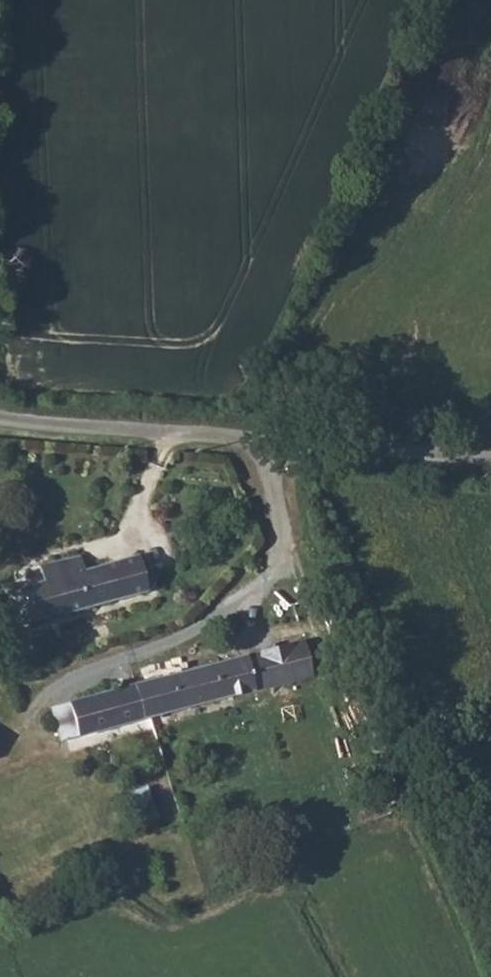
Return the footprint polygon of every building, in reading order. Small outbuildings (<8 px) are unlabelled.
[(0,592),(0,610),(9,637),(29,630),(27,624),(147,589),(135,552),(88,568),(82,549),(42,562),(45,578),(0,592)] [(303,636),(129,681),(138,716),(313,671),(303,636)] [(138,716),(129,681),(48,702),(55,736),(138,716)]
